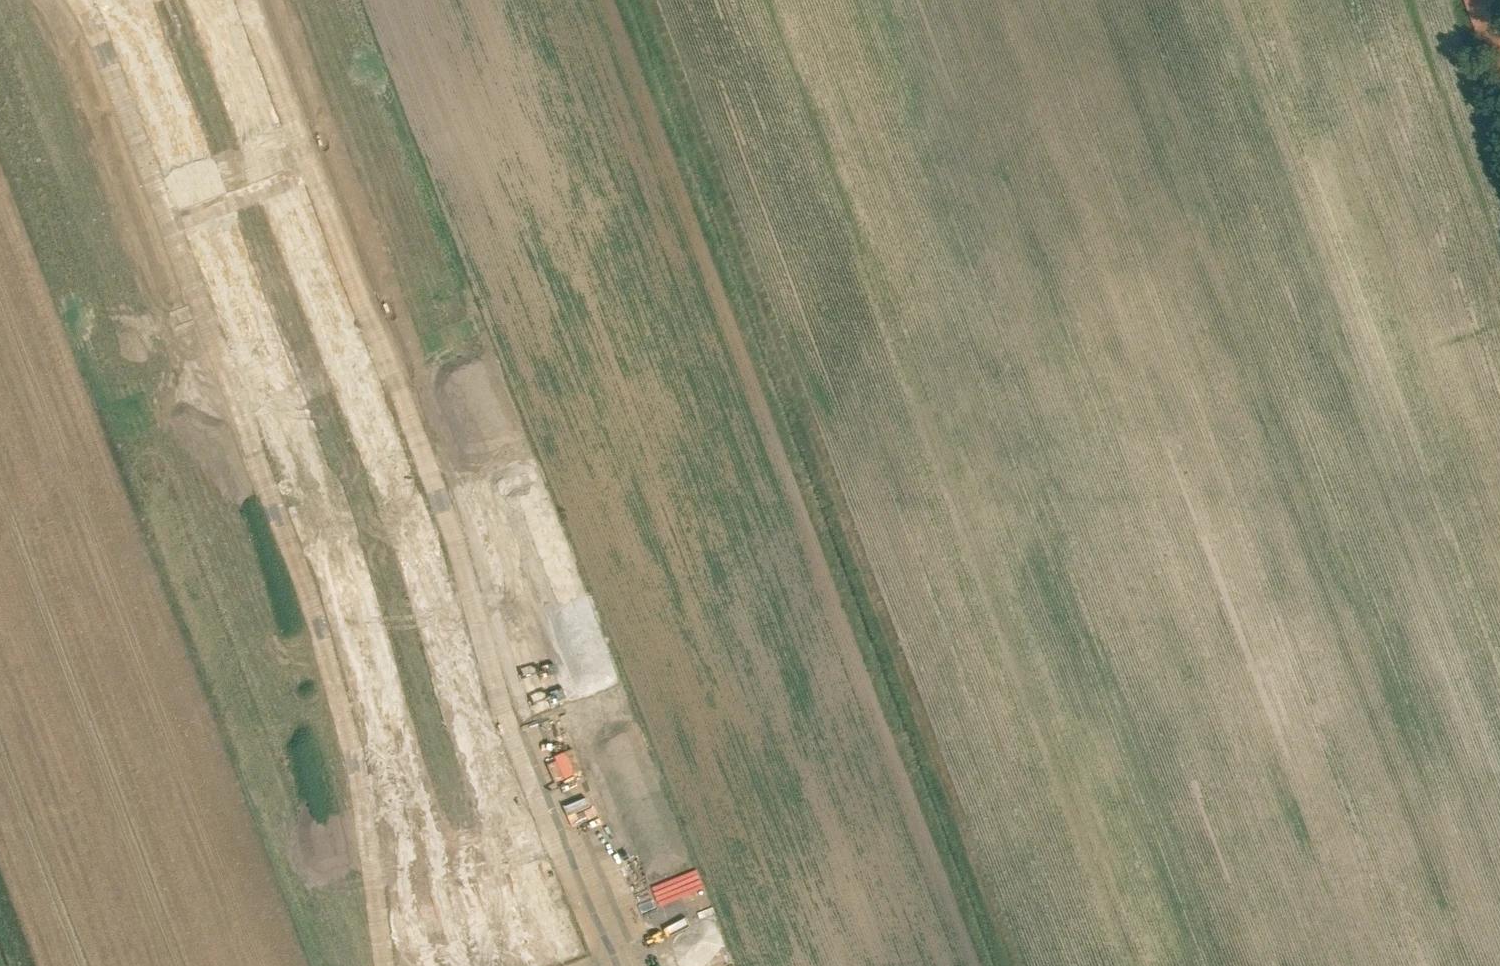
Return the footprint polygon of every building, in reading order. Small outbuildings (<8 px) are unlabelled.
[(1499,77),(1499,0),(1472,0),(1499,77)]
